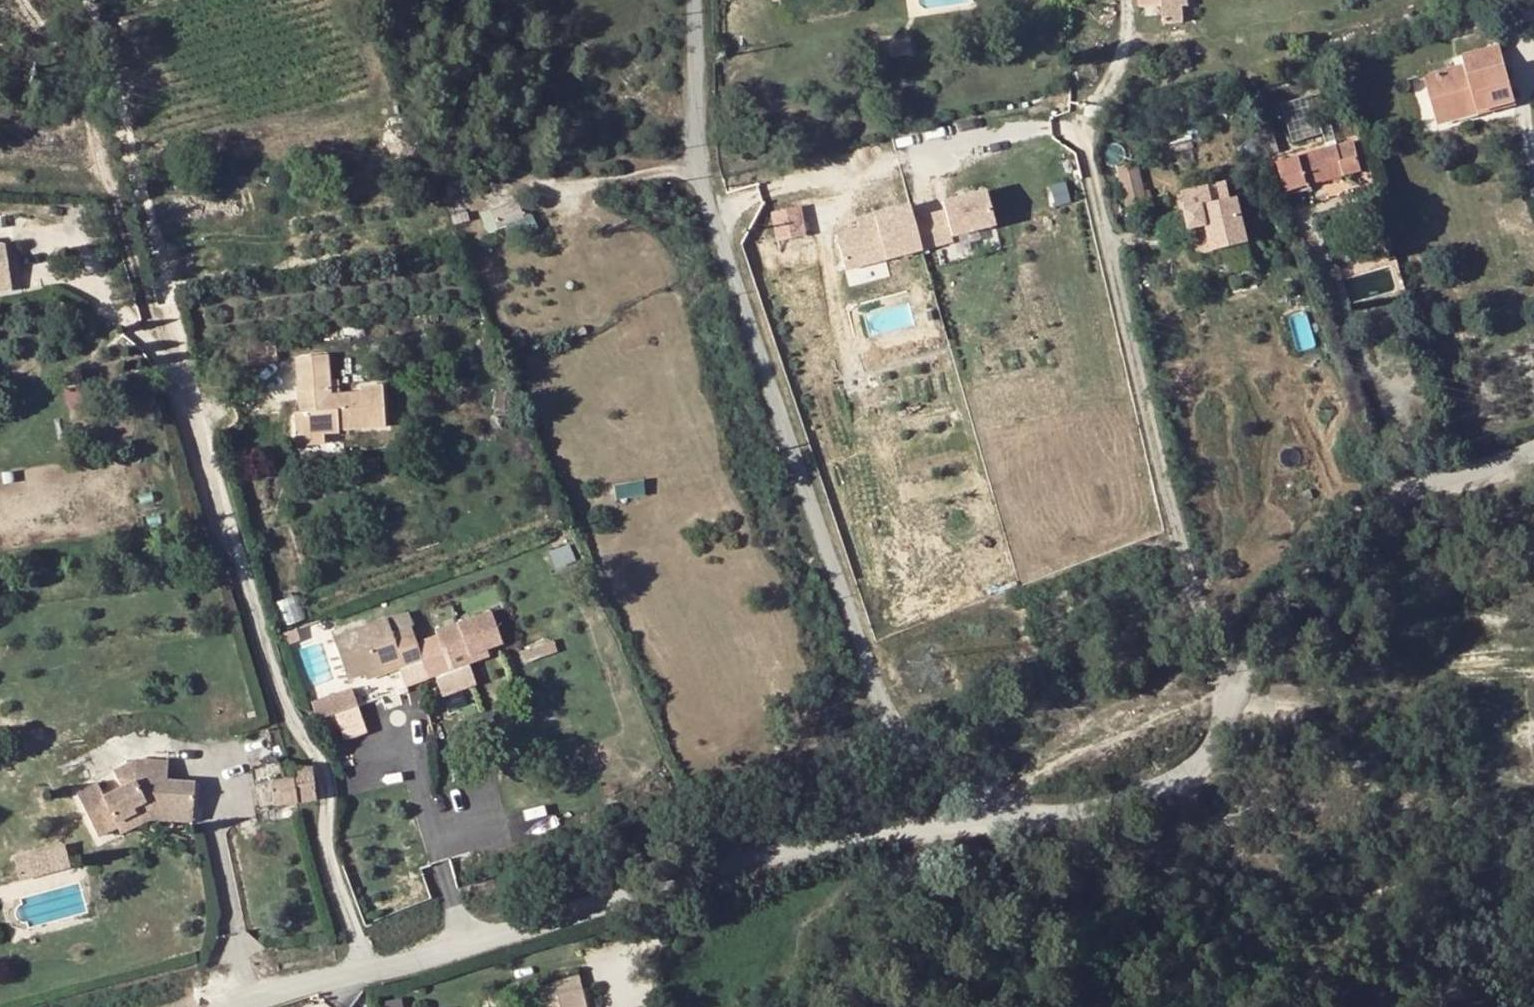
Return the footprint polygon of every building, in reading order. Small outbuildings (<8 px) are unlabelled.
[(1139,6),(1162,6),(1162,22),(1183,22),(1182,7),(1189,6),(1189,0),(1139,0),(1139,6)] [(908,41),(876,45),(878,59),(911,56),(908,41)] [(1475,101),(1479,113),(1515,103),(1499,47),(1462,57),(1465,64),(1424,76),(1436,116),(1469,107),(1468,103),(1475,101)] [(1260,88),(1245,93),(1247,101),(1262,97),(1260,88)] [(1469,107),(1436,116),(1438,125),(1479,113),(1475,101),(1468,103),(1469,107)] [(1353,141),(1278,163),(1287,192),(1362,170),(1353,141)] [(1135,162),(1119,166),(1122,179),(1138,175),(1135,162)] [(1227,182),(1182,193),(1191,230),(1196,229),(1207,226),(1211,246),(1247,237),(1238,197),(1231,199),(1227,182)] [(945,212),(913,221),(921,251),(953,243),(952,237),(995,226),(986,191),(942,203),(945,212)] [(497,229),(525,216),(519,204),(492,215),(497,229)] [(773,210),(778,239),(809,233),(803,204),(773,210)] [(859,230),(836,235),(845,270),(921,251),(913,221),(910,207),(874,216),(874,218),(876,225),(859,230)] [(876,225),(874,218),(857,222),(859,230),(876,225)] [(1207,226),(1196,229),(1203,254),(1213,252),(1211,246),(1207,226)] [(1381,245),(1391,242),(1386,227),(1377,230),(1381,245)] [(1384,256),(1394,254),(1391,242),(1381,245),(1384,256)] [(11,291),(4,243),(0,243),(0,292),(11,291)] [(329,355),(295,357),(296,373),(330,372),(329,355)] [(330,372),(296,373),(298,399),(307,399),(307,411),(298,411),(293,412),(295,445),(325,444),(324,434),(338,434),(337,428),(383,427),(381,384),(359,385),(359,389),(331,391),(330,372)] [(307,399),(298,399),(298,411),(307,411),(307,399)] [(437,630),(449,670),(472,663),(470,656),(486,651),(503,646),(492,612),(437,630)] [(401,661),(403,667),(423,660),(412,625),(391,632),(386,617),(332,635),(348,679),(365,673),(401,661)] [(524,662),(557,650),(553,639),(520,651),(524,662)] [(486,651),(470,656),(472,663),(489,658),(486,651)] [(365,673),(367,680),(403,667),(401,661),(365,673)] [(335,710),(341,732),(364,725),(358,704),(335,710)] [(100,838),(118,830),(116,824),(138,814),(135,808),(146,803),(152,810),(193,809),(193,782),(169,780),(170,761),(139,759),(112,771),(119,786),(103,793),(98,781),(77,791),(100,838)] [(290,769),(291,777),(295,802),(315,799),(311,766),(290,769)] [(259,807),(295,802),(291,777),(256,782),(259,807)] [(116,824),(118,830),(121,836),(153,821),(193,823),(193,809),(152,810),(146,803),(135,808),(138,814),(116,824)] [(20,878),(72,863),(66,840),(14,855),(20,878)] [(537,1003),(538,1006),(587,1006),(580,974),(524,987),(529,1005),(537,1003)]
